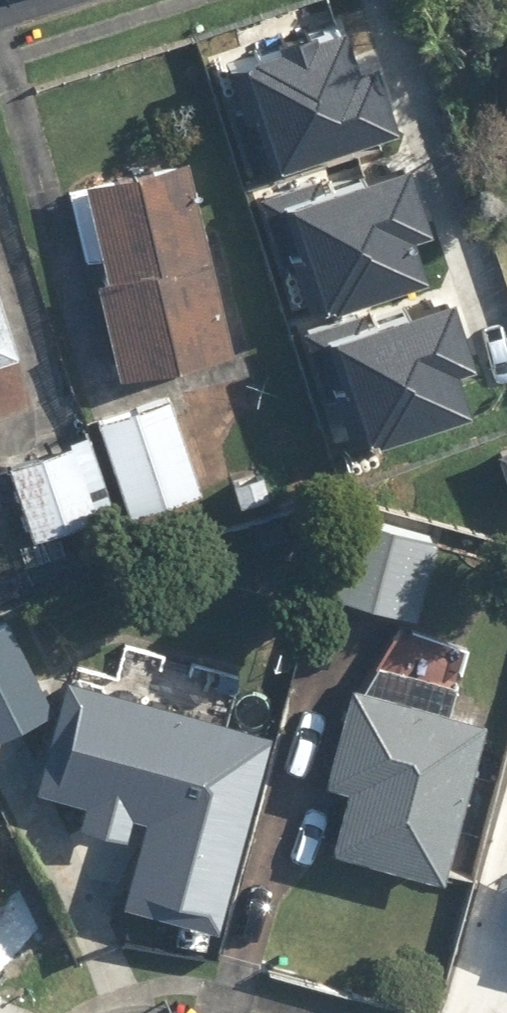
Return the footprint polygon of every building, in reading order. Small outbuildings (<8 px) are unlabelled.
[(335,9),(226,42),(258,146),(393,105),(372,39),(346,47),(335,9)] [(280,185),(312,288),(421,255),(409,217),(435,209),(415,143),(280,185)] [(231,347),(187,156),(69,184),(114,374),(231,347)] [(318,318),(350,422),(459,388),(447,350),(473,342),(453,276),(318,318)] [(15,351),(0,307),(0,356),(15,351)] [(171,395),(94,421),(124,514),(202,489),(171,395)] [(92,441),(7,464),(26,534),(111,511),(92,441)] [(412,615),(429,532),(350,516),(332,598),(412,615)] [(0,621),(0,730),(51,707),(9,616),(0,621)] [(370,661),(363,689),(346,684),(323,777),(340,781),(324,843),(445,872),(483,718),(446,709),(453,682),(370,661)] [(248,721),(61,677),(33,794),(220,838),(248,721)]
